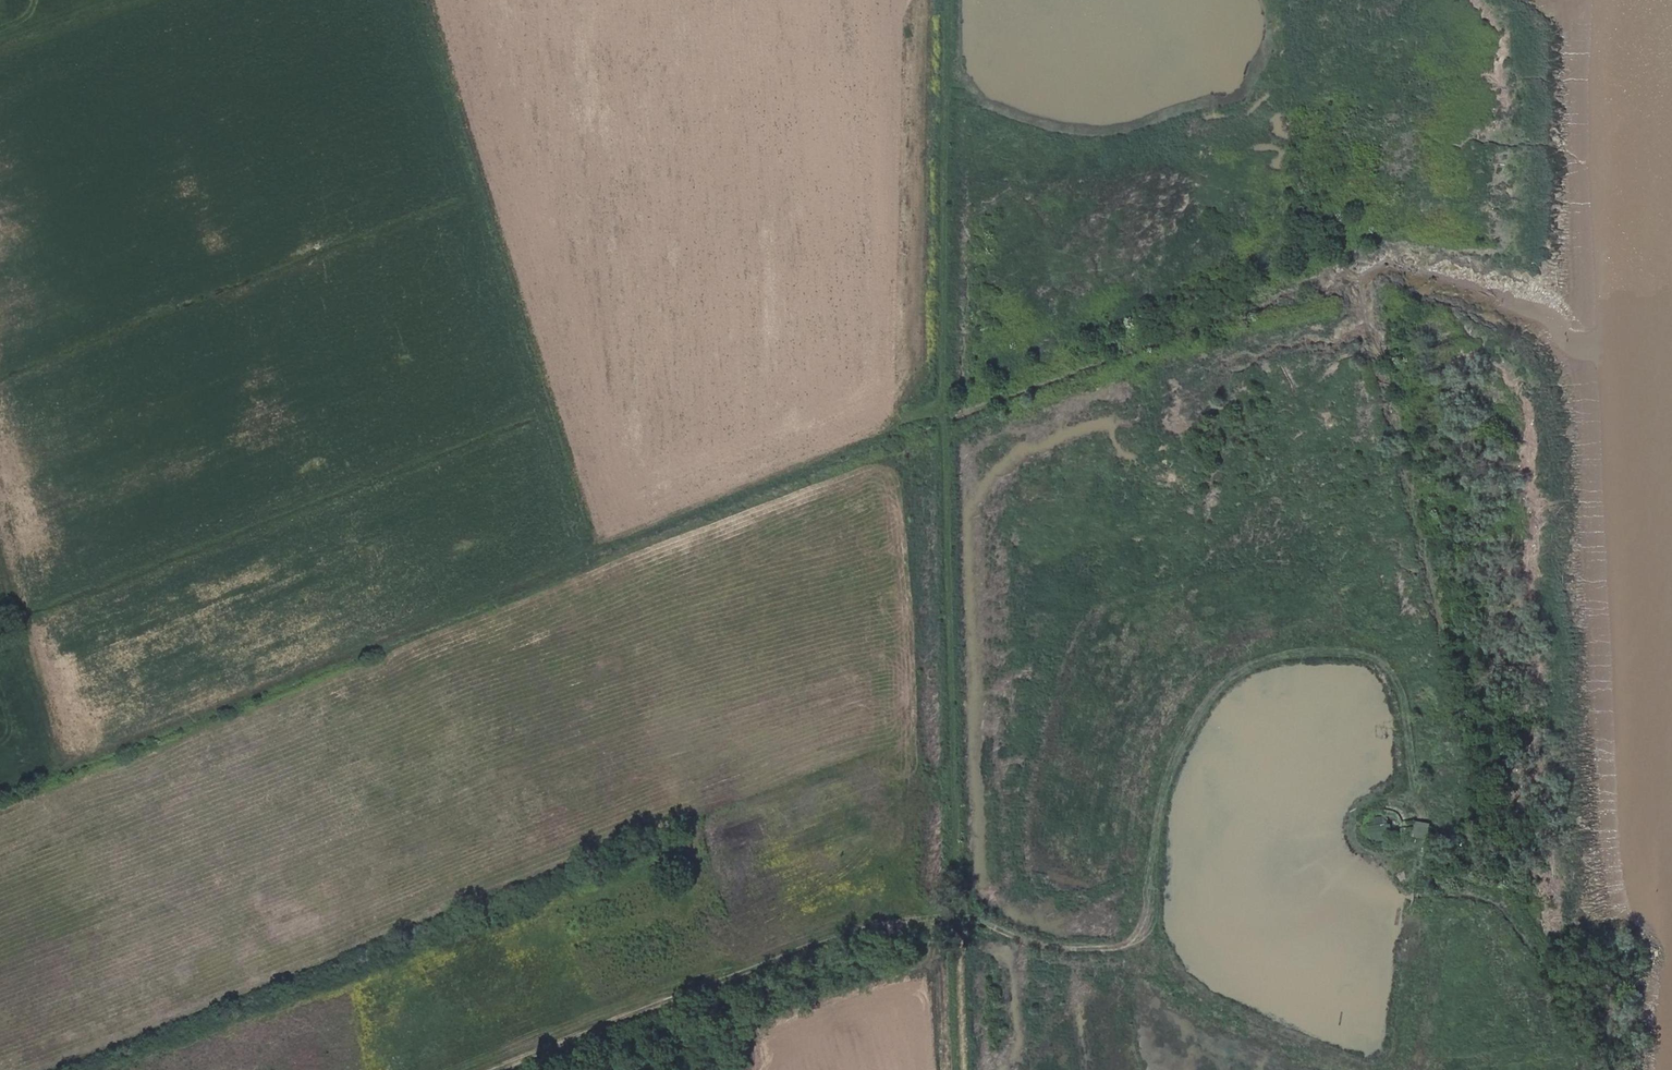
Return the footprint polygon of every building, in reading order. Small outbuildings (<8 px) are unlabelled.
[(1385,815),(1375,817),(1375,821),(1366,823),(1368,834),(1388,830),(1385,815)]
